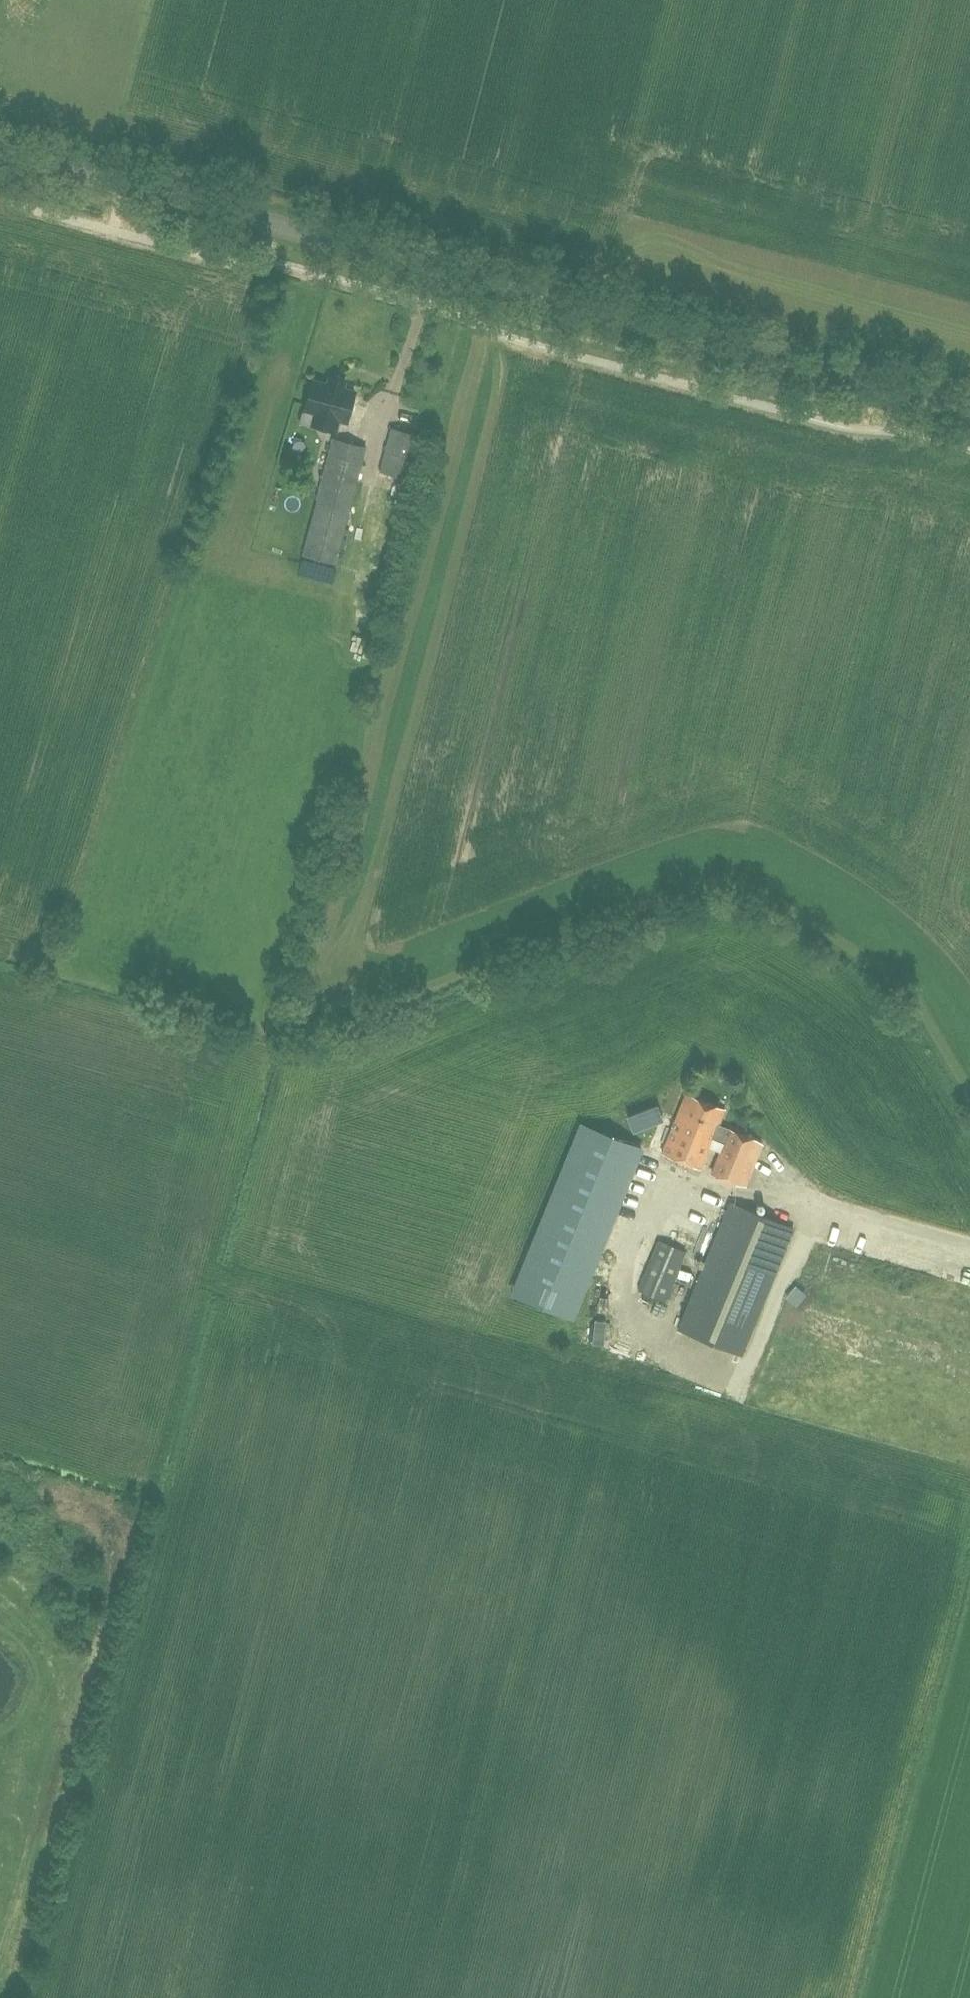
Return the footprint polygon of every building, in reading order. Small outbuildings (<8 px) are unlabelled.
[(336,432),(339,419),(346,420),(354,391),(312,380),(304,410),(313,412),(310,425),(336,432)] [(391,428),(379,471),(407,478),(418,435),(391,428)] [(333,437),(301,554),(334,563),(365,446),(333,437)] [(658,1092),(629,1104),(638,1126),(667,1115),(658,1092)] [(725,1109),(686,1093),(662,1152),(701,1168),(713,1137),(724,1142),(712,1173),(738,1183),(755,1140),(729,1129),(718,1125),(725,1109)] [(594,1264),(641,1149),(581,1125),(534,1239),(594,1264)] [(730,1201),(678,1329),(741,1355),(793,1227),(730,1201)] [(638,1289),(665,1300),(685,1251),(659,1240),(638,1289)]
